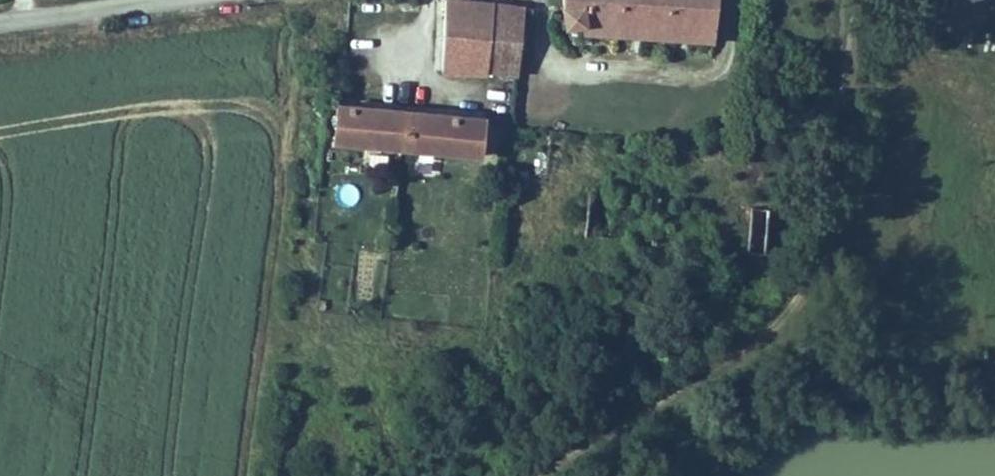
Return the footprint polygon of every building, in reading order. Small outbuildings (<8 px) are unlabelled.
[(733,0),(583,0),(580,48),(728,57),(733,0)] [(540,38),(455,33),(448,107),(503,112),(504,101),(534,103),(540,38)] [(506,147),(353,132),(349,169),(502,184),(506,147)]
